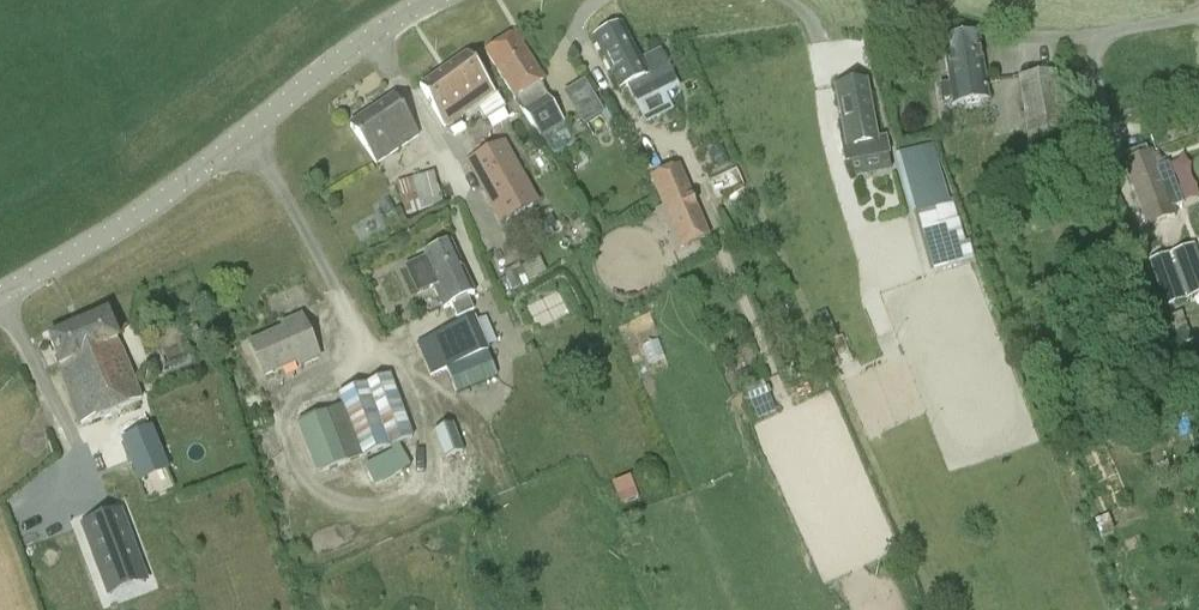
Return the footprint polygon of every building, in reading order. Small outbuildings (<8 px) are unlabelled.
[(635,103),(674,83),(659,52),(638,62),(620,25),(594,38),(619,90),(626,86),(635,103)] [(514,34),(483,52),(514,100),(515,99),(523,112),(522,112),(534,131),(540,141),(564,127),(558,116),(559,116),(540,84),(543,82),(514,34)] [(949,105),(987,100),(978,35),(942,38),(946,83),(936,84),(937,96),(948,95),(949,105)] [(466,121),(479,113),(484,121),(504,110),(493,93),(466,54),(419,86),(443,128),(461,115),(466,121)] [(1062,120),(1056,71),(1016,76),(1028,150),(1066,143),(1062,120)] [(865,83),(836,89),(844,132),(839,133),(844,164),(889,156),(885,139),(875,141),(865,83)] [(417,135),(391,97),(349,126),(375,164),(417,135)] [(480,148),(510,130),(501,114),(471,132),(480,148)] [(502,223),(538,203),(504,141),(468,161),(502,223)] [(898,155),(902,170),(909,197),(914,214),(919,213),(934,272),(973,262),(968,243),(963,244),(952,203),(947,204),(943,189),(939,172),(934,174),(928,147),(898,155)] [(1166,165),(1156,169),(1150,153),(1122,163),(1141,214),(1164,206),(1166,211),(1181,206),(1166,165)] [(658,207),(648,211),(647,211),(653,226),(665,221),(670,233),(658,238),(666,254),(699,239),(666,167),(644,176),(658,207)] [(404,214),(405,214),(406,218),(442,206),(432,173),(396,184),(404,214)] [(467,297),(473,294),(450,244),(423,256),(424,258),(405,267),(417,295),(432,288),(441,309),(449,305),(456,319),(473,311),(467,297)] [(1198,295),(1198,260),(1193,245),(1144,262),(1162,310),(1198,295)] [(106,314),(47,337),(81,425),(139,402),(106,314)] [(318,359),(300,318),(280,327),(282,330),(248,346),(262,378),(296,363),(298,368),(318,359)] [(474,318),(415,344),(429,378),(445,371),(455,395),(496,378),(484,354),(488,352),(474,318)] [(412,436),(390,377),(365,385),(338,395),(341,407),(330,411),(329,411),(296,423),(317,475),(349,463),(364,458),(362,455),(386,446),(412,436)] [(135,478),(165,466),(150,427),(149,428),(144,415),(118,424),(124,438),(120,439),(135,478)] [(464,452),(453,424),(434,431),(444,459),(464,452)] [(411,467),(400,448),(364,468),(375,487),(411,467)] [(628,474),(611,482),(620,504),(637,496),(628,474)] [(84,522),(105,578),(139,566),(118,510),(84,522)]
